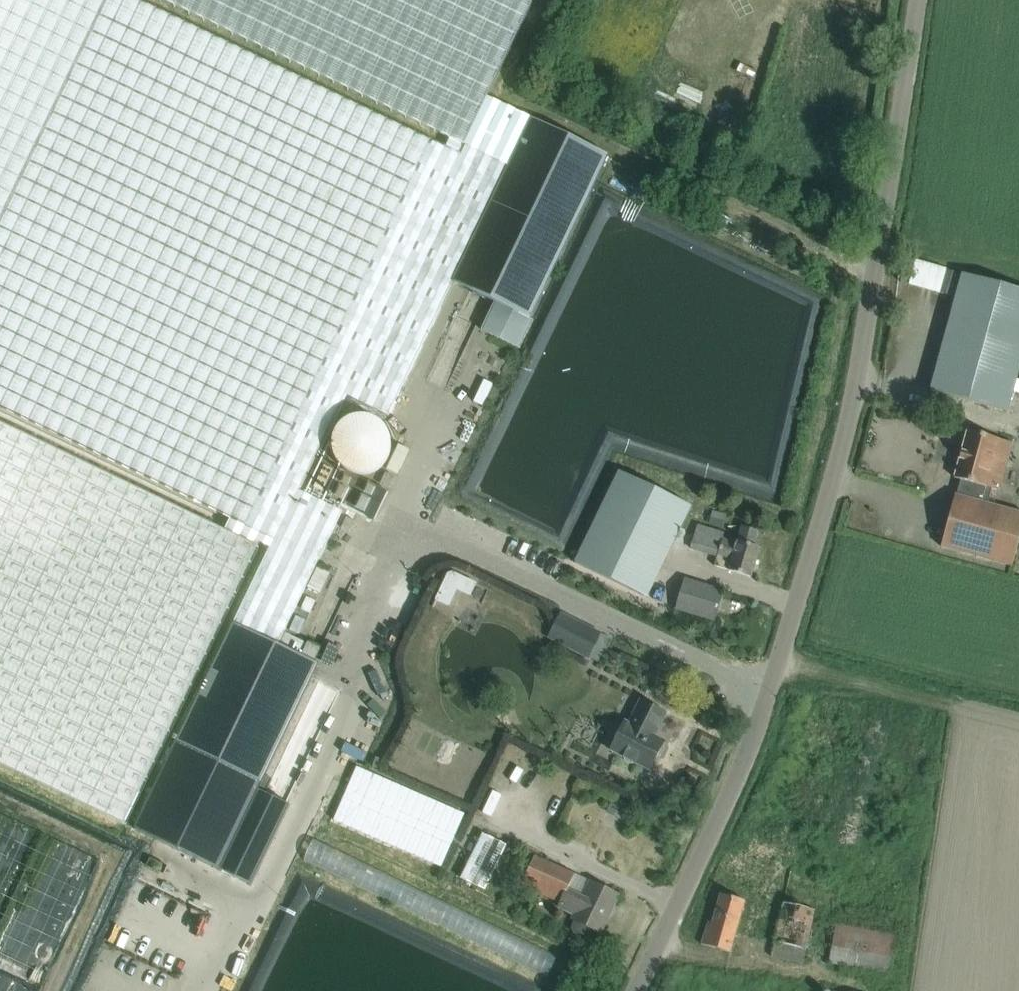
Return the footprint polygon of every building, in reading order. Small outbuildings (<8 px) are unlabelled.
[(230,520),(262,535),(259,543),(269,548),(233,623),(278,645),(284,632),(335,525),(342,511),(299,490),(315,457),(345,395),(388,415),(452,281),(508,166),(450,138),(445,149),(136,0),(0,0),(0,410),(230,520)] [(450,138),(508,166),(531,118),(487,97),(534,0),(162,0),(450,138)] [(508,166),(452,281),(494,301),(481,329),(490,334),(519,348),(533,320),(532,317),(608,155),(531,118),(508,166)] [(632,211),(648,214),(650,203),(635,200),(632,211)] [(955,286),(961,260),(929,253),(924,279),(955,286)] [(1007,411),(1018,368),(1018,289),(962,273),(930,390),(1007,411)] [(456,379),(468,348),(453,342),(441,373),(456,379)] [(259,543),(262,535),(230,520),(225,531),(0,423),(0,765),(124,824),(259,543)] [(941,546),(1012,566),(1018,539),(1018,512),(987,503),(991,488),(999,490),(1012,442),(967,430),(954,478),(960,479),(956,495),(955,494),(941,546)] [(398,444),(386,468),(397,474),(409,449),(398,444)] [(318,459),(305,486),(351,508),(374,519),(387,492),(318,459)] [(623,467),(579,558),(652,593),(696,502),(623,467)] [(713,511),(710,524),(723,527),(726,514),(713,511)] [(757,530),(742,526),(737,543),(721,538),(723,533),(697,525),(690,548),(717,556),(714,566),(750,577),(759,547),(753,545),(757,530)] [(448,595),(464,601),(472,583),(485,589),(491,575),(462,562),(448,595)] [(685,579),(680,596),(676,609),(714,620),(723,590),(685,579)] [(575,651),(588,626),(561,613),(548,638),(575,651)] [(297,616),(290,630),(300,634),(306,620),(297,616)] [(233,623),(176,742),(261,783),(319,664),(314,662),(320,649),(307,642),(307,643),(284,632),(278,645),(233,623)] [(390,679),(402,675),(394,654),(382,658),(390,679)] [(631,763),(635,762),(650,769),(657,755),(660,754),(664,747),(663,744),(664,741),(654,736),(665,712),(640,700),(629,723),(625,721),(610,750),(623,756),(624,760),(631,763)] [(352,772),(327,824),(433,875),(458,823),(352,772)] [(443,807),(473,815),(477,803),(447,794),(443,807)] [(614,797),(606,813),(622,821),(630,805),(614,797)] [(475,870),(497,881),(504,866),(482,855),(475,870)] [(534,856),(520,885),(559,902),(557,906),(574,915),(572,919),(574,920),(575,921),(572,926),(572,930),(574,933),(581,936),(584,936),(587,934),(590,928),(600,932),(618,894),(591,881),(574,874),(534,856)] [(701,944),(729,952),(744,900),(721,894),(713,922),(709,921),(701,944)] [(815,909),(783,902),(771,955),(804,962),(815,909)] [(836,924),(829,963),(888,974),(895,935),(836,924)]
